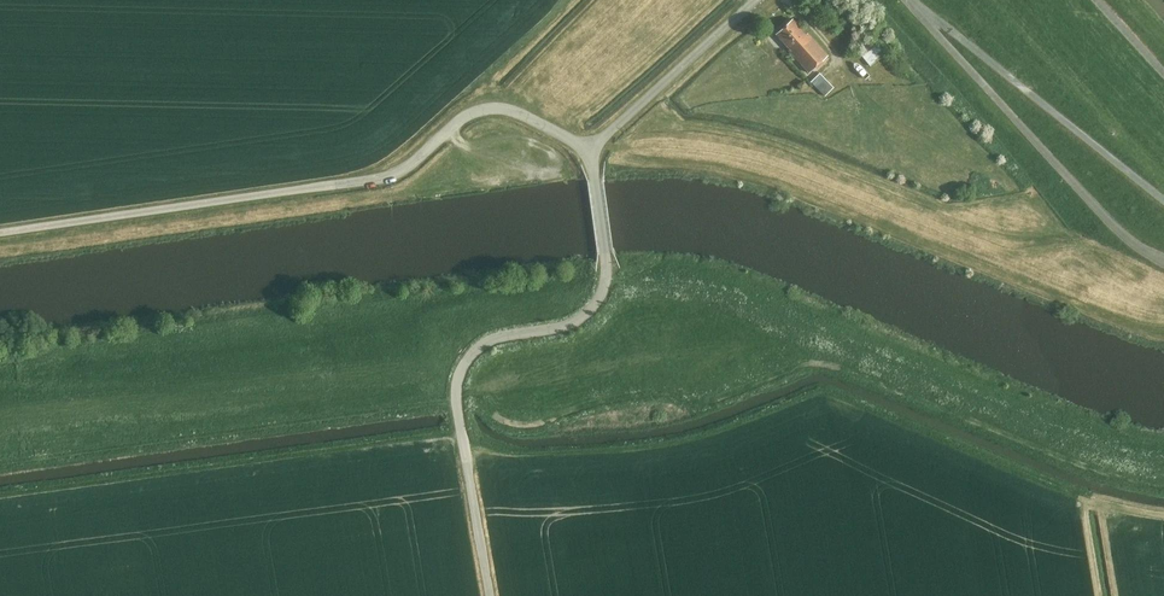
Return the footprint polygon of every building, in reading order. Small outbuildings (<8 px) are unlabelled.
[(809,73),(828,56),(808,33),(806,34),(792,19),(776,34),(790,49),(789,50),(809,73)] [(885,54),(872,40),(859,52),(872,66),(885,54)] [(826,97),(835,88),(821,74),(812,82),(826,97)] [(804,80),(798,85),(801,90),(808,85),(804,80)]
